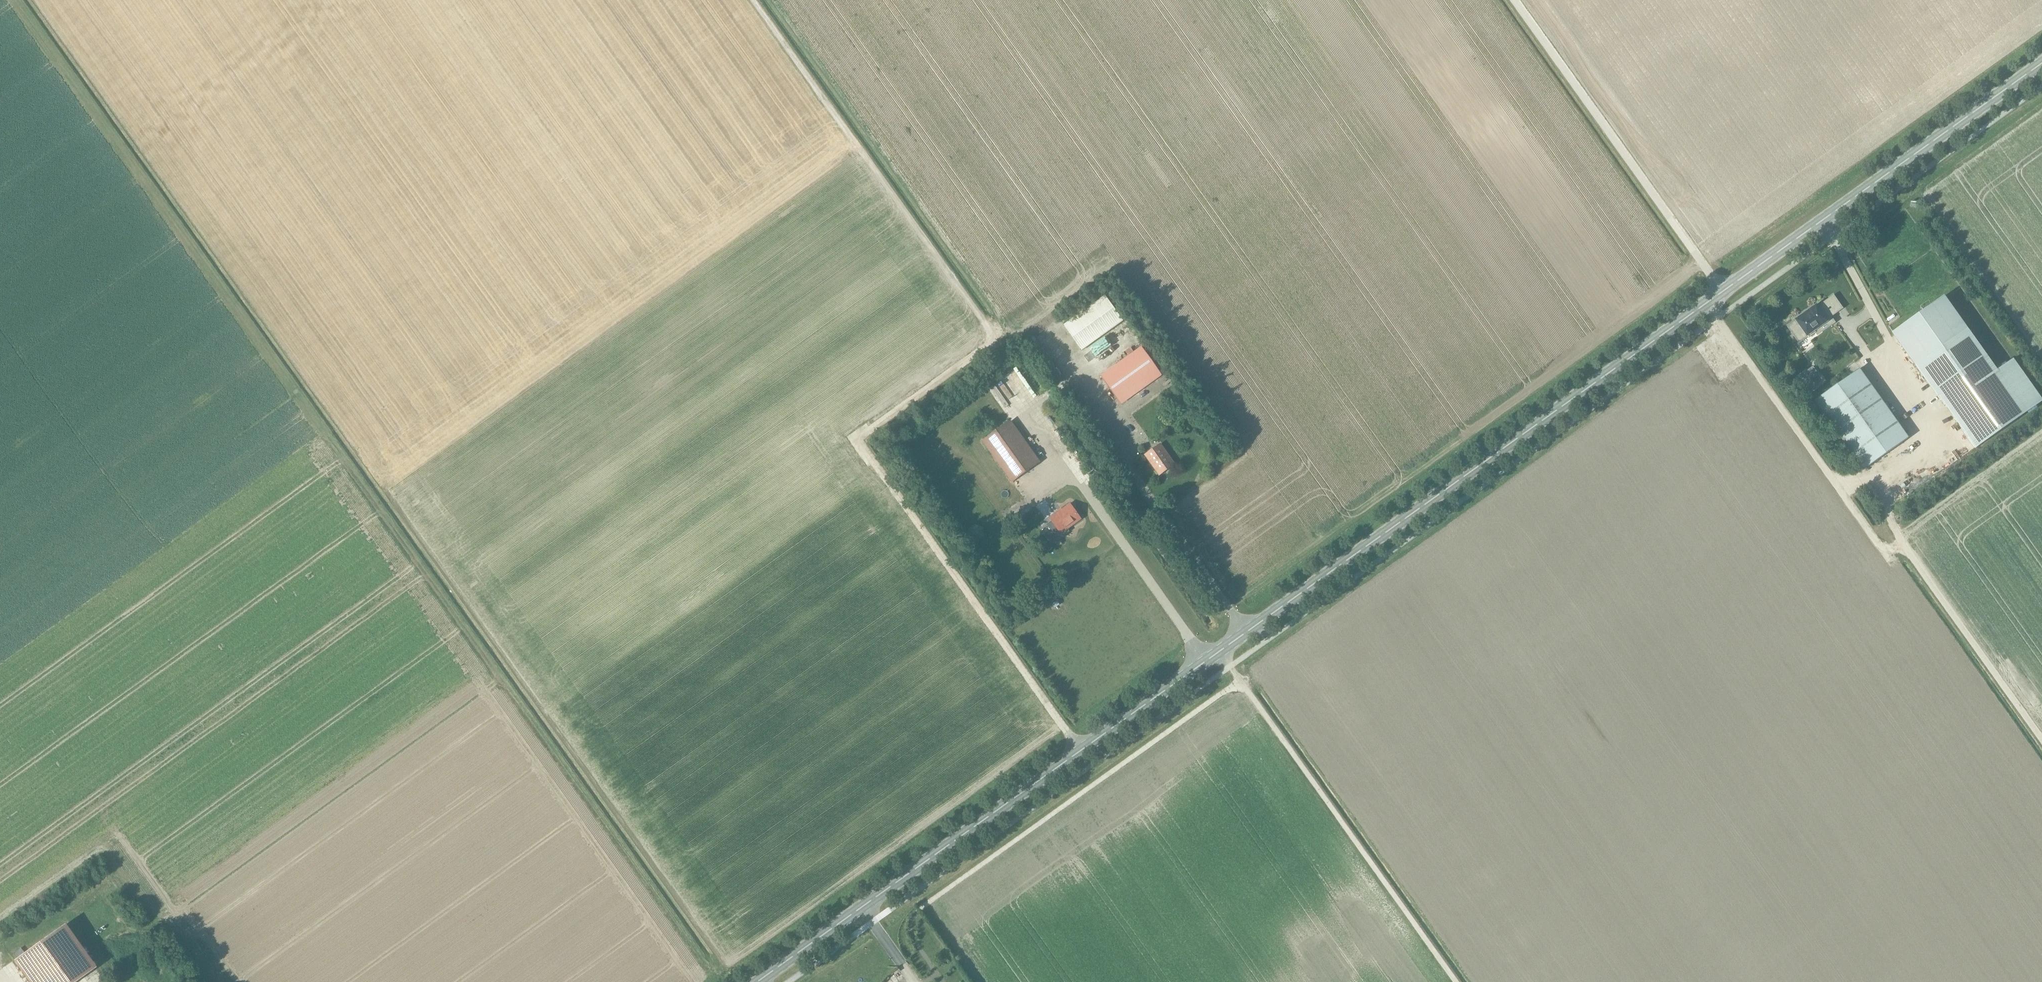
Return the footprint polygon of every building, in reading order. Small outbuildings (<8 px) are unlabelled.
[(1065,325),(1083,350),(1124,321),(1106,296),(1065,325)] [(1789,327),(1799,342),(1807,337),(1808,338),(1816,333),(1815,331),(1828,322),(1826,320),(1842,309),(1834,297),(1818,308),(1816,306),(1796,320),(1797,321),(1789,327)] [(1895,334),(1976,448),(2041,401),(2012,360),(1996,371),(1945,299),(1895,334)] [(1827,333),(1835,327),(1830,320),(1822,326),(1827,333)] [(1142,348),(1101,377),(1121,404),(1162,375),(1142,348)] [(1864,470),(1908,438),(1859,369),(1814,401),(1864,470)] [(1012,482),(1040,462),(1011,421),(983,441),(1012,482)] [(1159,475),(1175,464),(1160,444),(1145,455),(1159,475)] [(1962,467),(1960,456),(1952,457),(1954,468),(1962,467)] [(1936,462),(1940,473),(1948,470),(1944,459),(1936,462)] [(1047,504),(1061,495),(1057,490),(1043,499),(1047,504)] [(1050,518),(1052,521),(1047,525),(1058,539),(1069,531),(1067,529),(1081,519),(1070,504),(1050,518)] [(96,967),(64,922),(11,960),(27,981),(75,981),(96,967)]
